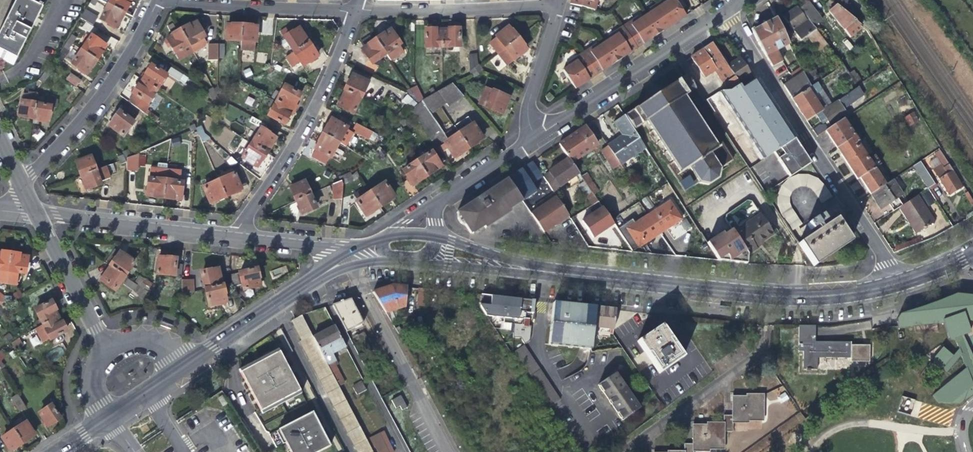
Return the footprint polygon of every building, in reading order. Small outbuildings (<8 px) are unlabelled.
[(14,67),(39,16),(39,15),(36,13),(37,9),(19,0),(17,0),(0,34),(0,60),(14,67)] [(108,6),(122,14),(128,4),(130,0),(111,0),(108,6)] [(582,85),(580,83),(587,78),(589,80),(602,72),(601,69),(609,64),(610,66),(622,58),(621,56),(628,51),(630,53),(643,44),(642,42),(649,37),(650,40),(663,31),(661,29),(669,24),(677,19),(678,22),(684,17),(673,0),(670,0),(667,2),(665,0),(664,0),(648,11),(650,13),(644,17),(638,21),(637,18),(609,37),(611,39),(597,48),(595,45),(567,64),(569,67),(562,71),(575,90),(582,85)] [(570,3),(596,9),(598,0),(571,0),(570,3)] [(801,11),(807,6),(802,0),(801,0),(795,4),(801,11)] [(863,28),(831,1),(824,7),(836,22),(850,38),(863,28)] [(809,5),(807,6),(801,11),(809,22),(814,28),(822,23),(809,5)] [(118,21),(122,14),(108,6),(100,21),(115,28),(118,21)] [(829,47),(814,28),(809,22),(808,23),(797,8),(784,18),(796,34),(801,41),(807,37),(819,53),(829,47)] [(92,27),(97,19),(85,12),(81,20),(92,27)] [(762,27),(752,32),(760,48),(772,68),(781,62),(775,50),(788,44),(775,18),(767,24),(765,22),(761,25),(762,27)] [(188,28),(180,32),(192,54),(203,48),(204,45),(202,40),(203,39),(194,24),(188,28)] [(86,25),(83,30),(93,36),(96,31),(86,25)] [(504,32),(495,39),(496,39),(489,45),(496,55),(504,49),(516,40),(515,39),(520,35),(512,26),(507,30),(506,30),(504,32)] [(226,42),(241,42),(242,27),(232,27),(227,27),(226,42)] [(249,28),(242,27),(241,42),(241,51),(254,52),(255,28),(249,28)] [(283,40),(293,53),(307,44),(302,36),(298,30),(283,40)] [(453,32),(447,32),(441,32),(441,49),(459,48),(458,31),(453,32)] [(165,40),(174,55),(175,55),(181,51),(185,58),(192,54),(180,32),(171,37),(165,40)] [(385,35),(376,42),(385,55),(398,45),(389,32),(385,35)] [(424,49),(441,49),(441,32),(434,32),(431,32),(424,32),(424,49)] [(371,64),(385,55),(376,42),(374,43),(369,36),(359,42),(362,46),(365,49),(362,51),(371,64)] [(71,37),(67,42),(72,45),(76,39),(71,37)] [(90,38),(81,52),(95,61),(100,53),(105,47),(90,38)] [(525,52),(516,40),(504,49),(496,55),(506,67),(519,57),(525,52)] [(68,52),(72,45),(67,42),(63,49),(68,52)] [(314,55),(307,44),(293,53),(284,58),(292,69),(300,64),(302,67),(316,58),(314,55)] [(715,70),(729,90),(741,83),(739,79),(727,68),(712,45),(708,47),(695,56),(691,58),(704,78),(715,70)] [(181,51),(175,55),(179,62),(185,58),(181,51)] [(89,70),(95,61),(81,52),(72,66),(86,75),(89,70)] [(468,73),(470,76),(474,73),(472,70),(475,68),(474,57),(467,57),(468,73)] [(734,64),(727,68),(739,79),(751,72),(740,61),(734,64)] [(148,72),(145,76),(142,81),(156,90),(165,76),(151,67),(148,72)] [(250,68),(243,71),(246,78),(253,75),(250,68)] [(48,69),(44,75),(48,77),(52,72),(48,69)] [(185,78),(177,73),(171,69),(166,77),(180,86),(185,78)] [(812,73),(804,77),(805,78),(810,88),(818,83),(812,73)] [(500,74),(498,79),(511,85),(514,79),(500,74)] [(788,94),(792,101),(810,88),(805,78),(804,77),(804,75),(803,74),(784,87),(788,94)] [(42,84),(48,77),(44,75),(39,81),(42,84)] [(850,77),(858,88),(862,84),(857,78),(854,75),(850,77)] [(77,89),(81,83),(71,76),(67,81),(77,89)] [(688,95),(696,90),(687,76),(626,117),(634,130),(642,124),(644,127),(646,126),(652,135),(650,136),(655,143),(657,142),(671,164),(668,166),(685,192),(697,184),(707,186),(717,179),(718,169),(732,160),(715,135),(712,137),(698,115),(700,113),(696,107),(694,108),(687,99),(689,97),(688,95)] [(348,82),(344,92),(359,99),(366,84),(351,77),(348,82)] [(795,138),(757,78),(744,86),(741,83),(729,90),(721,90),(765,158),(775,152),(795,138)] [(141,113),(156,90),(142,81),(138,86),(135,92),(128,103),(141,113)] [(813,97),(818,93),(820,92),(822,88),(818,83),(810,88),(792,101),(798,110),(806,122),(816,116),(828,108),(823,100),(817,103),(813,97)] [(432,95),(440,108),(445,105),(447,108),(462,98),(450,86),(434,94),(432,95)] [(505,100),(509,91),(495,86),(492,95),(484,92),(477,106),(500,115),(504,106),(506,100),(505,100)] [(284,87),(276,103),(290,110),(296,100),(298,95),(284,87)] [(863,96),(858,88),(833,104),(828,108),(816,116),(822,124),(826,121),(830,127),(847,116),(843,110),(863,96)] [(833,104),(822,88),(820,92),(818,93),(823,100),(828,108),(833,104)] [(352,114),(359,99),(344,92),(340,100),(337,107),(352,114)] [(725,105),(718,93),(706,101),(713,113),(725,105)] [(823,100),(818,93),(813,97),(817,103),(823,100)] [(23,117),(33,119),(35,105),(37,95),(28,94),(28,96),(24,96),(23,103),(21,103),(19,117),(23,117)] [(440,108),(432,95),(430,95),(428,97),(416,106),(411,110),(410,111),(437,150),(458,135),(453,128),(443,135),(430,115),(440,108)] [(255,99),(248,96),(245,103),(252,106),(255,99)] [(401,101),(411,110),(416,106),(405,96),(401,101)] [(43,106),(35,105),(33,119),(47,122),(48,115),(49,107),(56,108),(58,101),(44,99),(43,106)] [(287,117),(290,110),(276,103),(268,117),(283,125),(287,117)] [(132,124),(136,118),(124,109),(120,115),(119,114),(115,119),(108,127),(122,138),(132,124)] [(615,142),(607,147),(620,166),(645,149),(624,117),(614,123),(622,137),(615,142)] [(904,122),(909,131),(918,126),(913,117),(904,122)] [(466,119),(453,128),(458,135),(471,126),(466,119)] [(326,129),(323,136),(337,144),(345,129),(331,121),(326,129)] [(845,163),(857,181),(881,165),(860,134),(855,138),(843,121),(828,131),(825,132),(845,163)] [(367,140),(370,133),(355,125),(352,132),(367,140)] [(471,126),(458,135),(467,149),(476,143),(481,140),(480,139),(483,137),(480,133),(477,135),(471,126)] [(812,131),(817,138),(825,132),(828,131),(825,127),(819,126),(812,131)] [(576,134),(559,144),(569,159),(572,163),(589,151),(588,150),(597,144),(586,127),(576,134)] [(259,131),(251,145),(265,154),(270,146),(274,140),(259,131)] [(457,156),(467,149),(458,135),(437,150),(440,154),(447,149),(453,158),(457,156)] [(330,158),(337,144),(323,136),(318,144),(315,150),(330,158)] [(180,144),(178,137),(171,139),(173,147),(180,144)] [(795,138),(775,152),(791,176),(813,162),(803,148),(797,137),(795,138)] [(107,142),(96,148),(100,155),(111,149),(107,142)] [(261,160),(265,154),(251,145),(242,159),(257,168),(261,160)] [(613,170),(620,166),(607,147),(600,151),(613,170)] [(934,155),(946,172),(938,177),(944,189),(949,197),(962,189),(939,152),(934,155)] [(430,154),(416,163),(425,177),(433,172),(439,168),(430,154)] [(76,164),(81,178),(95,173),(93,166),(99,164),(95,155),(89,157),(90,159),(81,162),(76,164)] [(571,188),(583,180),(581,178),(572,163),(569,159),(555,168),(548,173),(549,173),(542,178),(553,193),(567,183),(571,188)] [(126,164),(125,172),(135,172),(136,162),(125,162),(126,164)] [(507,180),(508,181),(523,203),(541,190),(533,179),(539,173),(532,162),(524,168),(507,180)] [(419,181),(425,177),(416,163),(402,172),(411,186),(419,181)] [(920,163),(914,167),(928,189),(935,186),(920,163)] [(868,197),(870,196),(883,187),(884,186),(877,175),(884,171),(881,165),(857,181),(860,186),(868,197)] [(105,168),(95,173),(81,178),(86,191),(91,189),(100,186),(99,184),(109,181),(105,168)] [(155,197),(164,198),(166,182),(167,171),(151,169),(149,180),(147,197),(155,197)] [(180,200),(182,184),(179,184),(180,173),(167,171),(166,182),(164,198),(174,200),(180,200)] [(240,172),(218,182),(225,198),(237,192),(240,191),(239,189),(247,186),(240,172)] [(585,175),(581,178),(583,180),(585,183),(591,192),(593,196),(597,193),(585,175)] [(799,189),(803,188),(804,188),(805,188),(807,189),(811,191),(820,206),(830,198),(823,188),(817,181),(808,177),(799,176),(787,180),(785,182),(781,187),(779,192),(777,197),(777,205),(779,211),(780,215),(791,231),(801,225),(790,208),(788,204),(788,200),(789,196),(791,194),(794,191),(796,190),(799,189)] [(343,185),(347,183),(346,180),(341,182),(332,186),(333,201),(342,201),(343,185)] [(509,211),(523,203),(508,181),(479,199),(467,206),(457,213),(470,235),(472,234),(473,235),(484,228),(485,229),(510,213),(509,211)] [(216,202),(225,198),(218,182),(203,189),(210,204),(216,202)] [(883,187),(870,196),(876,205),(880,211),(902,197),(892,182),(884,186),(883,187)] [(289,190),(295,203),(309,196),(303,183),(295,187),(289,190)] [(579,186),(585,195),(591,192),(585,183),(579,186)] [(384,184),(370,194),(379,208),(386,203),(393,199),(384,184)] [(353,194),(358,202),(370,194),(365,187),(353,194)] [(591,203),(591,204),(597,201),(593,196),(591,192),(585,195),(586,196),(578,202),(582,209),(591,203)] [(369,215),(379,208),(370,194),(358,202),(356,203),(365,217),(369,215)] [(315,209),(309,196),(295,203),(301,215),(308,212),(315,209)] [(655,206),(648,196),(642,200),(648,210),(655,206)] [(898,209),(907,223),(910,221),(917,232),(934,221),(917,196),(898,209)] [(557,227),(570,218),(564,209),(557,199),(532,216),(545,235),(557,227)] [(747,255),(756,249),(754,247),(761,242),(772,235),(751,203),(746,202),(726,217),(725,221),(732,232),(724,237),(722,235),(707,245),(718,262),(747,265),(747,255)] [(669,203),(648,216),(660,234),(671,227),(680,221),(669,203)] [(614,226),(603,210),(582,224),(593,240),(604,232),(614,226)] [(649,242),(660,234),(648,216),(626,230),(638,249),(649,242)] [(798,244),(813,268),(849,243),(837,224),(834,220),(820,229),(818,225),(824,221),(820,216),(807,226),(810,231),(814,228),(817,231),(798,244)] [(915,234),(917,232),(910,221),(907,223),(911,228),(915,234)] [(112,266),(110,268),(124,277),(134,264),(119,253),(115,251),(106,262),(112,266)] [(5,288),(7,273),(9,256),(0,254),(0,288),(5,288)] [(26,258),(9,256),(7,273),(24,275),(25,266),(26,258)] [(180,277),(182,265),(175,265),(175,260),(167,259),(158,259),(156,275),(180,277)] [(114,292),(124,277),(110,268),(105,275),(100,282),(114,292)] [(255,270),(239,275),(242,285),(243,291),(259,287),(257,279),(255,270)] [(201,275),(205,290),(221,287),(217,271),(211,273),(201,275)] [(181,296),(191,294),(190,282),(180,282),(180,293),(181,296)] [(405,297),(406,287),(393,286),(372,293),(391,323),(394,320),(390,313),(403,309),(404,308),(405,297)] [(143,300),(147,293),(142,290),(138,287),(132,297),(136,299),(138,297),(143,300)] [(225,303),(221,287),(205,290),(209,307),(216,306),(225,303)] [(418,309),(426,310),(428,290),(420,289),(418,309)] [(897,328),(943,323),(950,341),(955,339),(959,350),(953,356),(942,348),(932,360),(947,372),(961,356),(966,368),(933,396),(937,403),(958,405),(972,395),(972,358),(963,336),(970,333),(968,320),(972,319),(972,296),(956,294),(927,306),(899,314),(897,318),(897,328)] [(503,324),(523,326),(528,327),(531,301),(520,300),(505,298),(482,296),(481,308),(487,317),(504,319),(503,324)] [(343,303),(332,306),(346,333),(363,324),(351,300),(343,303)] [(38,328),(39,327),(57,318),(52,309),(49,303),(35,311),(40,320),(35,323),(38,328)] [(554,304),(550,343),(549,346),(590,350),(593,350),(595,333),(595,329),(594,329),(595,309),(588,308),(574,306),(559,304),(554,304)] [(405,315),(403,309),(390,313),(394,320),(405,315)] [(606,310),(595,309),(594,329),(595,329),(610,331),(614,331),(616,311),(606,310)] [(367,442),(339,387),(328,366),(314,339),(302,316),(292,323),(296,331),(302,342),(300,343),(357,451),(373,451),(367,442)] [(60,325),(57,318),(39,327),(38,328),(34,329),(42,344),(49,340),(50,341),(64,333),(60,325)] [(174,327),(162,322),(160,326),(172,330),(174,327)] [(321,335),(314,339),(328,366),(335,363),(336,362),(333,355),(345,348),(334,327),(321,335)] [(639,343),(660,375),(684,359),(673,343),(663,327),(639,343)] [(814,327),(798,327),(798,353),(803,353),(803,371),(816,371),(816,360),(850,360),(850,364),(851,364),(869,364),(869,351),(869,347),(850,347),(851,344),(823,344),(814,344),(814,327)] [(372,348),(364,333),(351,340),(359,355),(372,348)] [(524,346),(513,353),(549,408),(560,401),(524,346)] [(241,373),(262,411),(300,391),(290,371),(280,353),(241,373)] [(346,384),(335,363),(328,366),(339,387),(346,384)] [(597,387),(622,422),(639,411),(614,375),(597,387)] [(353,388),(357,394),(365,390),(361,383),(353,388)] [(693,451),(709,450),(708,447),(724,446),(723,429),(733,430),(733,421),(748,420),(748,417),(762,416),(761,392),(746,392),(746,394),(739,395),(732,395),(733,413),(723,414),(723,421),(708,422),(708,424),(698,425),(693,425),(693,443),(683,444),(683,451),(671,451),(693,451)] [(218,401),(223,409),(228,406),(222,397),(218,401)] [(407,409),(400,397),(391,402),(395,410),(398,409),(400,413),(407,409)] [(18,398),(12,402),(20,415),(26,411),(18,398)] [(38,415),(46,427),(54,422),(59,419),(51,407),(38,415)] [(290,451),(320,451),(329,447),(320,429),(312,414),(279,431),(283,438),(290,451)] [(24,424),(13,432),(21,444),(27,440),(32,436),(24,424)] [(14,448),(21,444),(13,432),(1,440),(9,451),(14,448)] [(367,442),(373,451),(389,451),(380,435),(367,442)]
